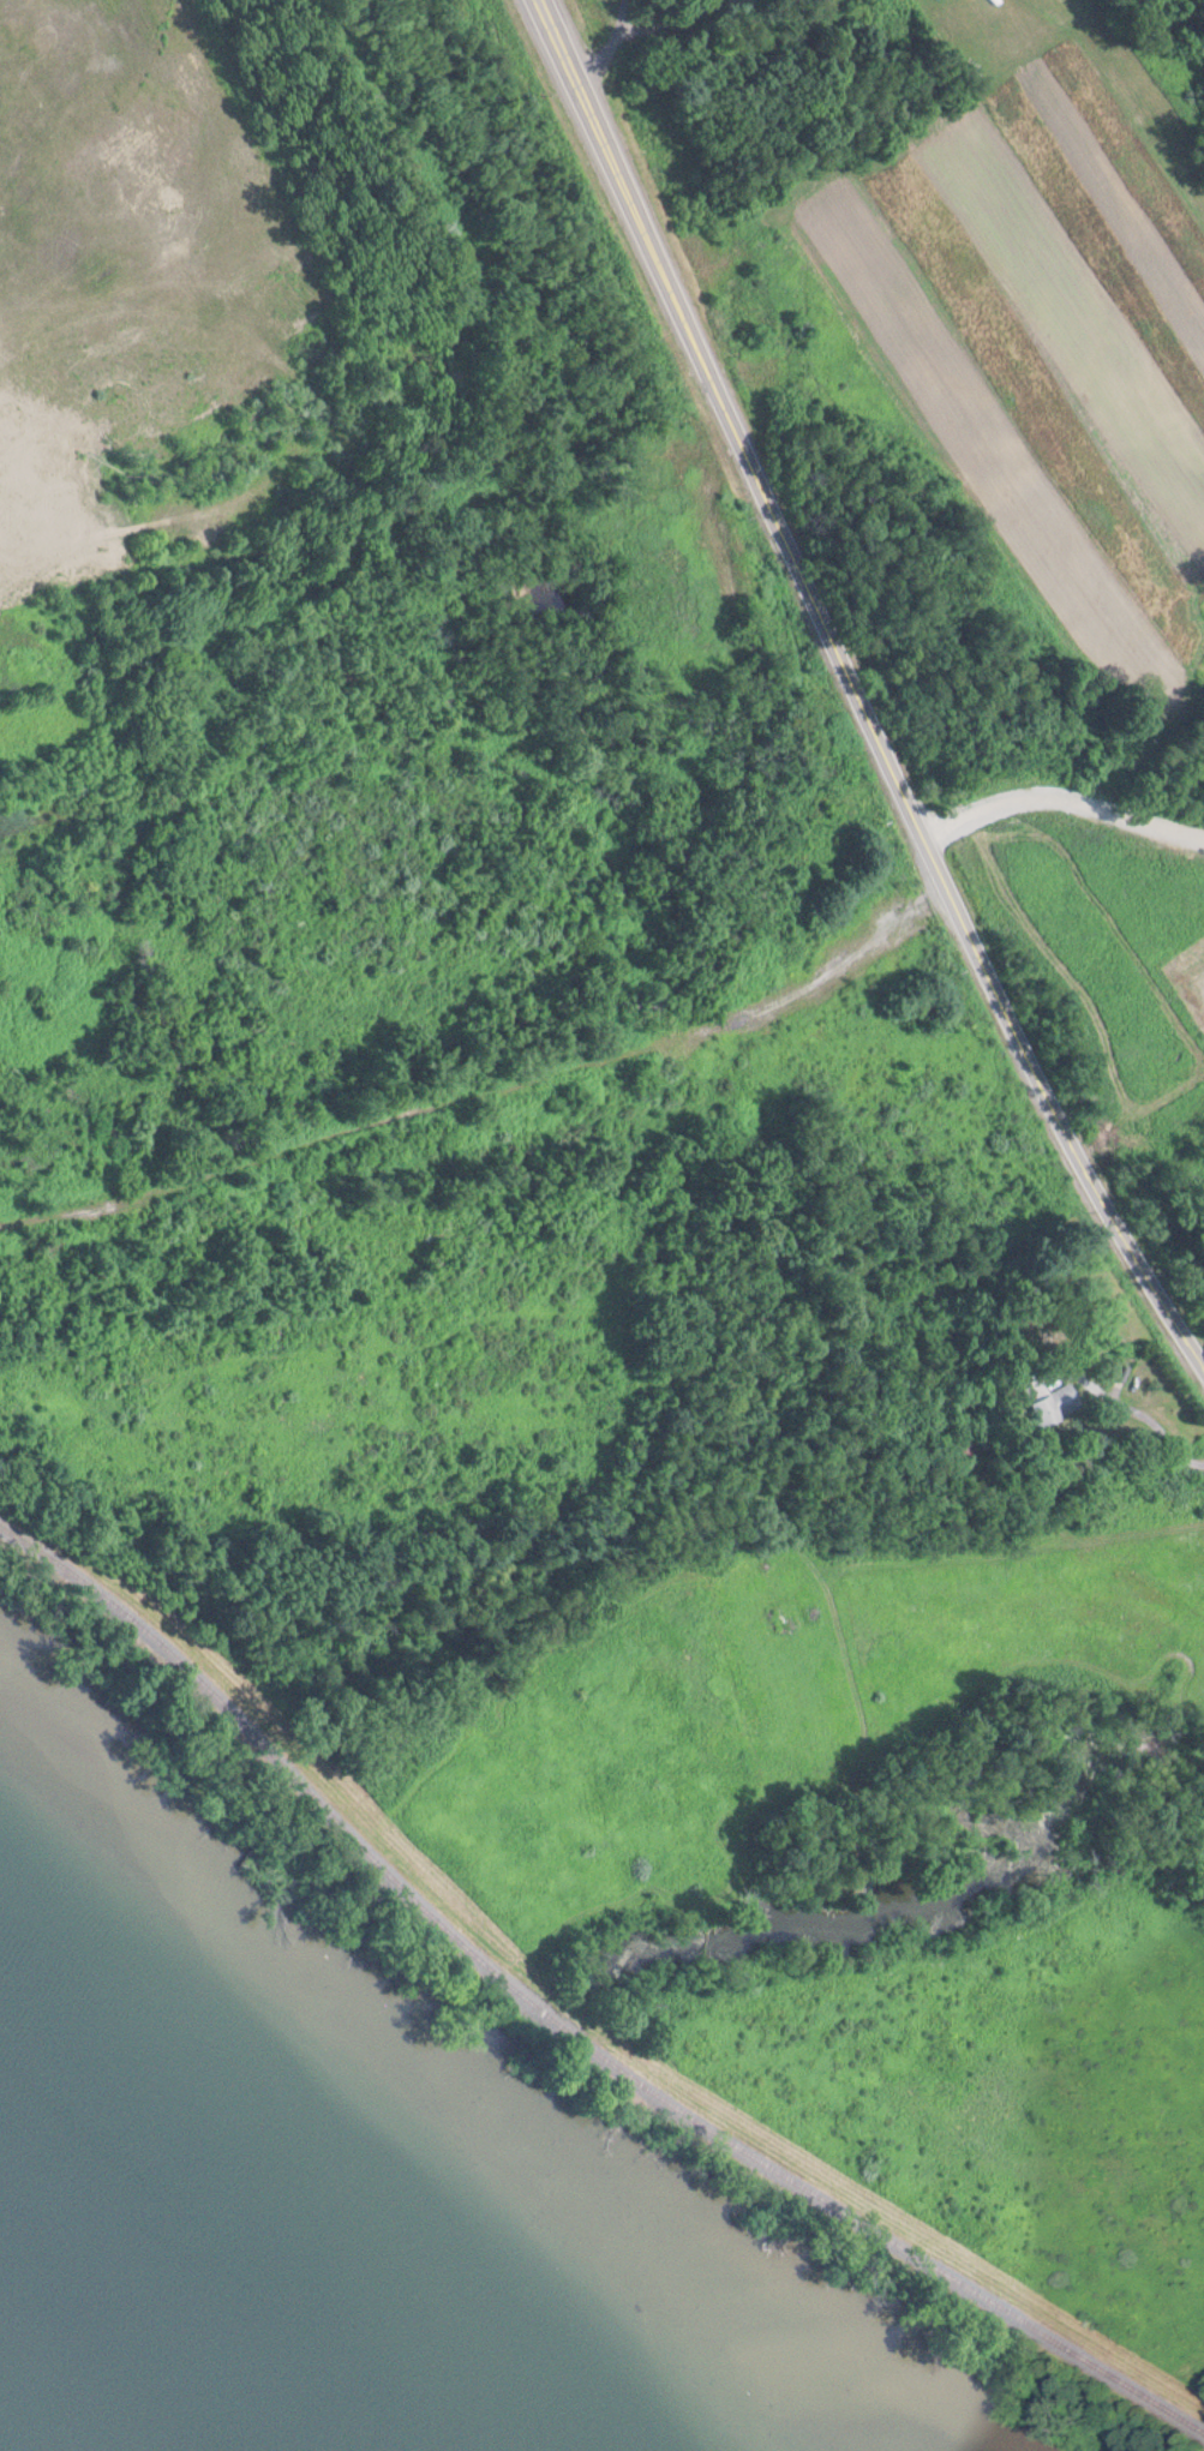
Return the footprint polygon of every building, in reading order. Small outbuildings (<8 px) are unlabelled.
[(1007,1372),(1024,1414),(1065,1397),(1048,1355),(1007,1372)]
